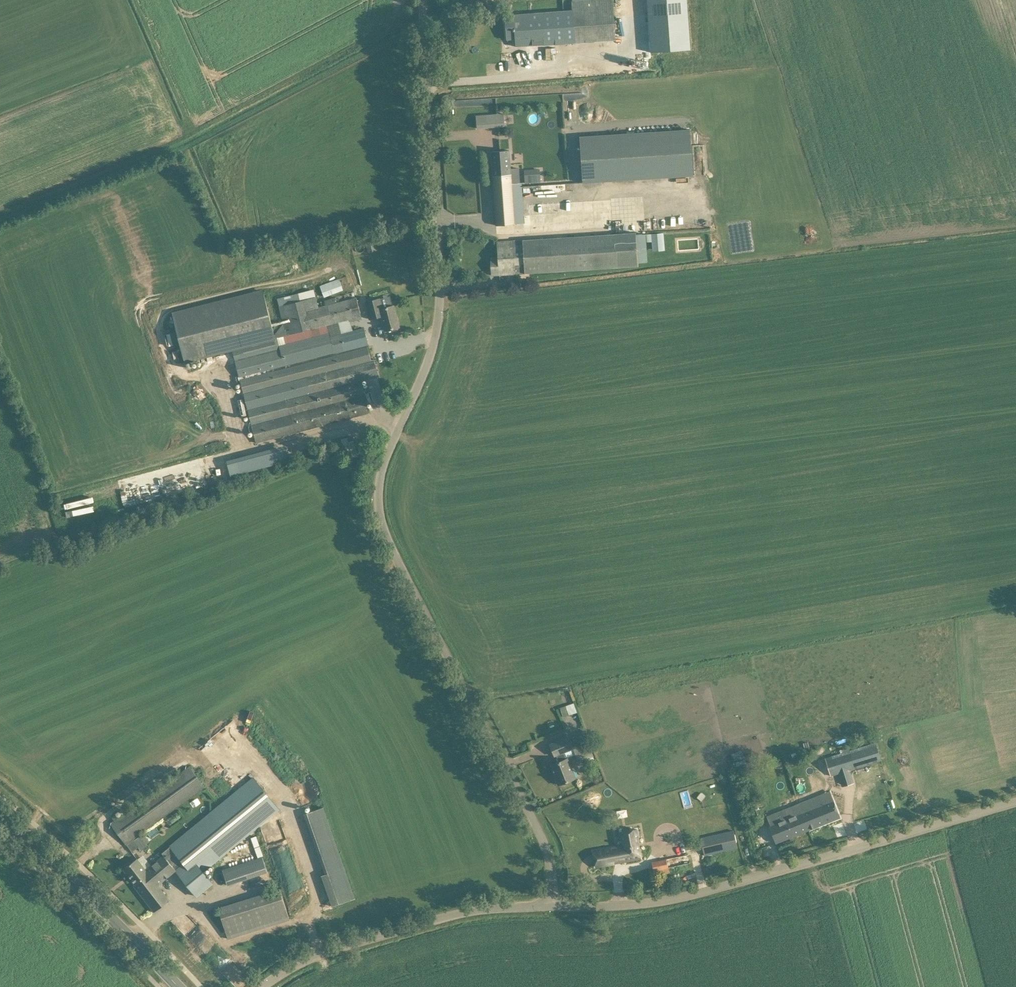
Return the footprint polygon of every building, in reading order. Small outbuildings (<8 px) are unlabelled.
[(515,14),(505,15),(506,39),(508,39),(507,37),(515,37),(515,46),(525,46),(574,42),(615,40),(612,0),(572,0),(572,10),(523,14),(515,14)] [(667,50),(707,47),(703,0),(663,0),(667,50)] [(565,100),(589,98),(588,90),(564,93),(565,100)] [(505,113),(491,114),(492,126),(506,125),(505,113)] [(580,136),(583,183),(693,175),(691,129),(580,136)] [(510,150),(501,151),(491,151),(496,225),(523,223),(520,184),(519,168),(511,168),(510,150)] [(571,161),(552,162),(553,175),(543,176),(545,193),(573,191),(571,161)] [(541,173),(527,173),(527,182),(541,182),(541,173)] [(636,232),(616,234),(497,242),(498,257),(491,258),(492,275),(618,267),(638,265),(636,232)] [(665,250),(664,233),(646,234),(646,242),(652,242),(652,251),(665,250)] [(378,250),(375,236),(365,239),(368,252),(378,250)] [(321,286),(325,297),(343,290),(339,279),(321,286)] [(277,337),(274,338),(262,291),(171,313),(183,361),(232,349),(241,380),(245,395),(252,424),(258,444),(370,413),(361,380),(377,376),(373,360),(371,360),(367,344),(369,344),(364,327),(353,330),(350,319),(362,316),(357,298),(338,303),(336,297),(324,300),(326,306),(319,308),(317,296),(280,306),(287,335),(284,336),(286,343),(279,345),(277,337)] [(371,320),(373,319),(382,317),(385,330),(389,329),(389,332),(396,330),(396,327),(399,327),(393,305),(380,309),(378,299),(367,302),(371,320)] [(289,445),(229,458),(233,474),(292,461),(289,445)] [(560,707),(563,717),(577,712),(574,702),(560,707)] [(586,731),(581,733),(584,742),(589,740),(586,731)] [(574,749),(569,737),(550,744),(554,756),(556,755),(559,761),(551,764),(555,775),(554,777),(556,782),(558,783),(559,784),(568,781),(576,778),(568,758),(566,758),(564,754),(574,749)] [(574,746),(580,759),(594,754),(589,740),(584,742),(574,746)] [(875,742),(825,758),(831,775),(881,760),(879,754),(875,742)] [(802,764),(807,778),(821,773),(815,758),(802,764)] [(743,759),(734,762),(736,768),(745,766),(743,759)] [(190,766),(119,817),(118,818),(115,815),(112,817),(114,820),(111,823),(132,852),(138,847),(141,851),(148,846),(140,835),(205,787),(190,766)] [(131,863),(123,869),(135,884),(134,885),(154,911),(162,906),(168,901),(156,885),(176,870),(196,896),(213,883),(203,871),(279,809),(254,777),(170,845),(162,852),(164,855),(151,865),(146,869),(138,858),(136,859),(131,863)] [(810,799),(798,804),(808,829),(808,830),(840,817),(833,798),(813,806),(810,799)] [(784,818),(769,824),(776,842),(808,829),(798,804),(781,810),(784,818)] [(322,876),(325,884),(330,900),(332,906),(355,898),(352,889),(323,807),(304,815),(325,875),(322,876)] [(764,822),(759,809),(753,811),(757,825),(764,822)] [(167,821),(171,826),(180,819),(177,814),(167,821)] [(661,828),(651,830),(653,841),(663,838),(661,828)] [(594,869),(639,859),(635,843),(637,843),(634,830),(617,834),(620,847),(591,854),(594,869)] [(733,830),(701,837),(705,855),(737,848),(733,830)] [(256,836),(251,838),(254,848),(259,846),(256,836)] [(688,854),(659,861),(661,874),(675,871),(674,866),(690,863),(688,854)] [(268,872),(262,856),(222,870),(228,885),(268,872)] [(279,889),(228,905),(219,908),(228,938),(289,919),(279,889)]
